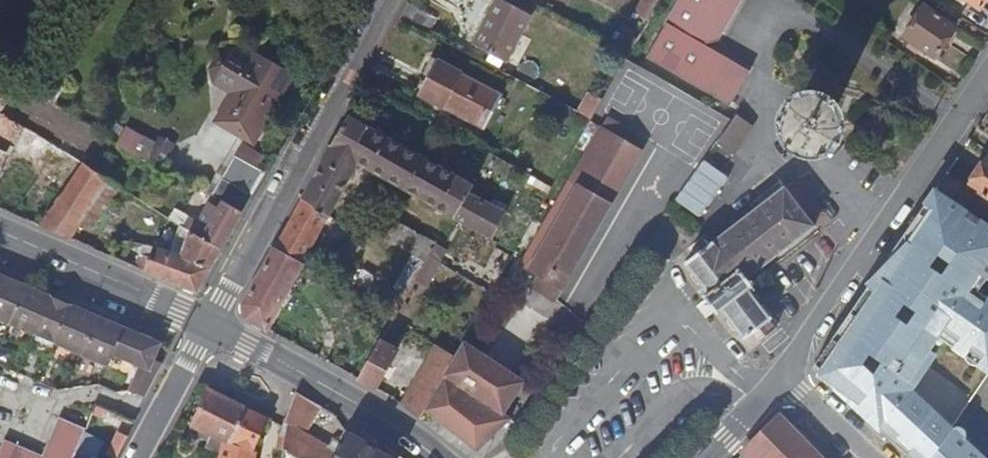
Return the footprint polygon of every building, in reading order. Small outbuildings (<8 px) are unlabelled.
[(646,22),(659,0),(643,0),(634,15),(646,22)] [(721,101),(738,69),(698,46),(703,40),(705,41),(715,37),(735,0),(677,0),(645,57),(721,101)] [(978,8),(983,0),(965,0),(978,8)] [(489,57),(500,62),(526,16),(497,1),(472,47),(489,57)] [(436,21),(406,5),(397,21),(428,36),(436,21)] [(922,7),(901,37),(932,58),(941,46),(947,51),(957,36),(951,32),(953,29),(922,7)] [(495,70),(500,62),(489,57),(484,64),(495,70)] [(219,114),(257,136),(284,88),(248,66),(219,114)] [(738,69),(721,101),(728,104),(746,74),(738,69)] [(8,77),(0,72),(0,101),(13,80),(8,77)] [(482,130),(501,95),(459,72),(440,108),(482,130)] [(587,95),(576,115),(589,121),(600,101),(587,95)] [(714,110),(718,104),(705,97),(701,103),(714,110)] [(807,105),(800,106),(795,110),(791,116),(789,124),(791,131),(795,137),(802,140),(808,141),(814,140),(820,136),(824,130),(825,125),(824,118),(822,112),(815,107),(807,105)] [(728,118),(731,113),(722,107),(719,112),(728,118)] [(0,117),(0,147),(9,151),(13,153),(25,126),(2,113),(0,117)] [(738,151),(752,123),(734,114),(720,142),(738,151)] [(491,241),(506,212),(470,195),(474,187),(347,116),(302,200),(330,217),(359,166),(491,241)] [(599,128),(588,122),(583,131),(593,137),(521,264),(537,274),(531,286),(553,299),(636,152),(617,140),(622,131),(604,120),(599,128)] [(126,124),(116,145),(160,166),(170,145),(126,124)] [(33,185),(59,146),(25,126),(13,153),(6,166),(33,185)] [(59,146),(33,185),(56,201),(83,161),(59,146)] [(9,151),(0,147),(0,171),(9,151)] [(703,155),(663,210),(693,233),(734,178),(703,155)] [(987,199),(987,157),(986,156),(966,184),(987,199)] [(264,172),(240,158),(227,180),(251,194),(264,172)] [(109,178),(83,161),(56,201),(40,225),(72,238),(81,223),(109,178)] [(96,231),(124,188),(109,178),(81,223),(96,231)] [(222,199),(242,210),(251,194),(227,180),(223,178),(213,194),(222,199)] [(748,280),(814,226),(808,218),(820,210),(796,180),(784,189),(782,187),(712,243),(703,251),(695,257),(686,264),(710,296),(705,299),(707,301),(715,311),(718,314),(722,310),(738,331),(746,326),(754,320),(764,311),(765,310),(758,302),(762,298),(748,280)] [(936,187),(924,203),(940,214),(951,197),(938,188),(936,187)] [(987,273),(987,223),(951,197),(940,214),(924,203),(919,211),(924,216),(829,354),(822,365),(878,417),(921,457),(928,457),(950,428),(972,396),(987,372),(987,294),(978,287),(987,273)] [(220,248),(242,210),(222,199),(218,206),(210,201),(199,220),(191,216),(184,226),(192,230),(220,248)] [(302,266),(330,217),(302,200),(300,199),(276,244),(275,243),(272,248),(273,249),(302,266)] [(875,420),(878,417),(822,365),(829,354),(833,347),(878,282),(924,216),(919,211),(856,304),(813,366),(829,381),(830,379),(838,384),(875,420)] [(378,213),(363,238),(421,272),(429,257),(435,246),(378,213)] [(196,290),(220,248),(192,230),(178,255),(181,256),(176,282),(196,290)] [(703,251),(712,243),(706,235),(697,242),(703,251)] [(124,260),(132,241),(119,238),(111,255),(124,260)] [(181,256),(178,255),(156,246),(151,257),(139,252),(134,264),(176,282),(181,256)] [(446,253),(435,246),(429,257),(440,264),(446,253)] [(265,331),(302,266),(273,249),(243,305),(246,320),(265,331)] [(435,272),(440,264),(429,257),(421,272),(415,281),(426,287),(435,272)] [(440,264),(435,272),(451,282),(457,274),(440,264)] [(25,288),(0,277),(0,323),(8,327),(25,288)] [(31,337),(48,298),(25,288),(8,327),(31,337)] [(50,346),(67,307),(48,298),(31,337),(50,346)] [(76,357),(94,319),(67,307),(50,346),(76,357)] [(764,311),(754,320),(761,328),(771,320),(764,311)] [(106,356),(118,329),(94,319),(76,357),(100,368),(106,356)] [(118,329),(106,356),(135,368),(124,393),(140,400),(151,376),(146,374),(158,347),(118,329)] [(359,379),(376,388),(397,351),(381,341),(359,379)] [(436,346),(402,405),(419,418),(425,409),(455,356),(436,346)] [(455,356),(425,409),(466,441),(490,443),(514,422),(505,416),(525,384),(461,346),(455,356)] [(208,448),(221,454),(225,439),(233,442),(241,427),(244,407),(233,403),(208,388),(192,433),(212,442),(208,448)] [(321,407),(296,392),(283,425),(280,434),(285,436),(284,450),(298,457),(401,457),(385,445),(382,451),(350,433),(339,453),(305,434),(321,407)] [(258,451),(254,449),(268,417),(245,406),(244,407),(241,427),(233,442),(225,439),(221,454),(220,457),(256,457),(258,451)] [(121,431),(125,420),(107,412),(103,424),(121,431)] [(745,457),(822,457),(788,423),(779,416),(741,454),(745,457)] [(914,457),(921,457),(878,417),(875,420),(877,421),(886,431),(914,457)] [(125,420),(121,431),(130,435),(135,423),(133,423),(125,420)] [(961,436),(963,431),(961,426),(956,424),(954,424),(950,428),(928,457),(984,457),(961,436)] [(18,448),(5,442),(1,450),(0,452),(0,457),(13,457),(18,448)] [(29,453),(18,448),(13,457),(27,457),(29,453)]
